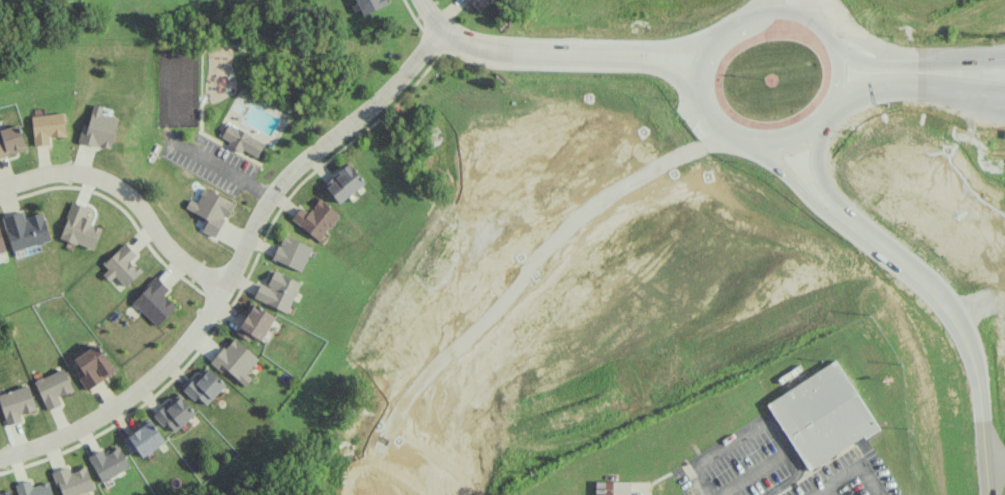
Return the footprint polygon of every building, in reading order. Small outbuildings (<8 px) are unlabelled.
[(362,14),(385,4),(384,0),(356,0),(362,14)] [(478,12),(491,0),(467,0),(478,12)] [(110,149),(118,117),(101,113),(102,106),(92,103),(88,125),(81,123),(77,141),(110,149)] [(34,146),(49,144),(48,137),(65,135),(62,112),(30,116),(34,146)] [(264,141),(227,123),(220,139),(257,157),(264,141)] [(26,150),(18,124),(0,129),(0,157),(26,150)] [(339,203),(364,182),(349,163),(323,184),(339,203)] [(233,202),(204,186),(196,201),(190,198),(185,207),(207,219),(201,230),(214,237),(233,202)] [(300,206),(291,219),(320,240),(338,213),(318,199),(308,212),(300,206)] [(87,206),(72,201),(59,237),(93,250),(101,227),(90,223),(91,219),(83,216),(87,206)] [(51,239),(42,211),(24,217),(22,210),(2,217),(13,251),(51,239)] [(273,261),(303,270),(311,244),(281,235),(273,261)] [(142,271),(131,259),(136,255),(125,242),(102,263),(107,269),(102,274),(109,281),(115,276),(124,286),(142,271)] [(260,283),(253,297),(286,312),(300,282),(273,270),(266,285),(260,283)] [(131,300),(155,326),(176,307),(163,294),(168,289),(156,277),(131,300)] [(249,340),(251,336),(261,341),(274,314),(251,304),(237,334),(249,340)] [(221,371),(225,367),(244,386),(251,378),(245,372),(258,359),(234,336),(210,361),(221,371)] [(83,374),(78,377),(85,388),(114,370),(97,343),(73,358),(83,374)] [(765,403),(810,469),(878,428),(832,360),(765,403)] [(225,385),(206,366),(183,389),(194,400),(198,397),(206,404),(225,385)] [(72,391),(64,368),(35,378),(45,410),(61,405),(58,396),(72,391)] [(20,414),(36,409),(28,384),(0,393),(0,405),(7,425),(21,420),(20,414)] [(153,415),(164,426),(167,423),(174,431),(195,413),(177,393),(153,415)] [(130,452),(136,448),(141,457),(165,441),(150,420),(122,439),(130,452)] [(88,455),(100,481),(130,468),(119,446),(103,454),(101,449),(88,455)] [(86,466),(70,472),(68,466),(53,471),(61,494),(76,494),(94,489),(86,466)] [(31,486),(30,480),(16,483),(19,494),(52,494),(50,482),(31,486)] [(651,482),(595,481),(595,494),(651,494),(651,482)]
